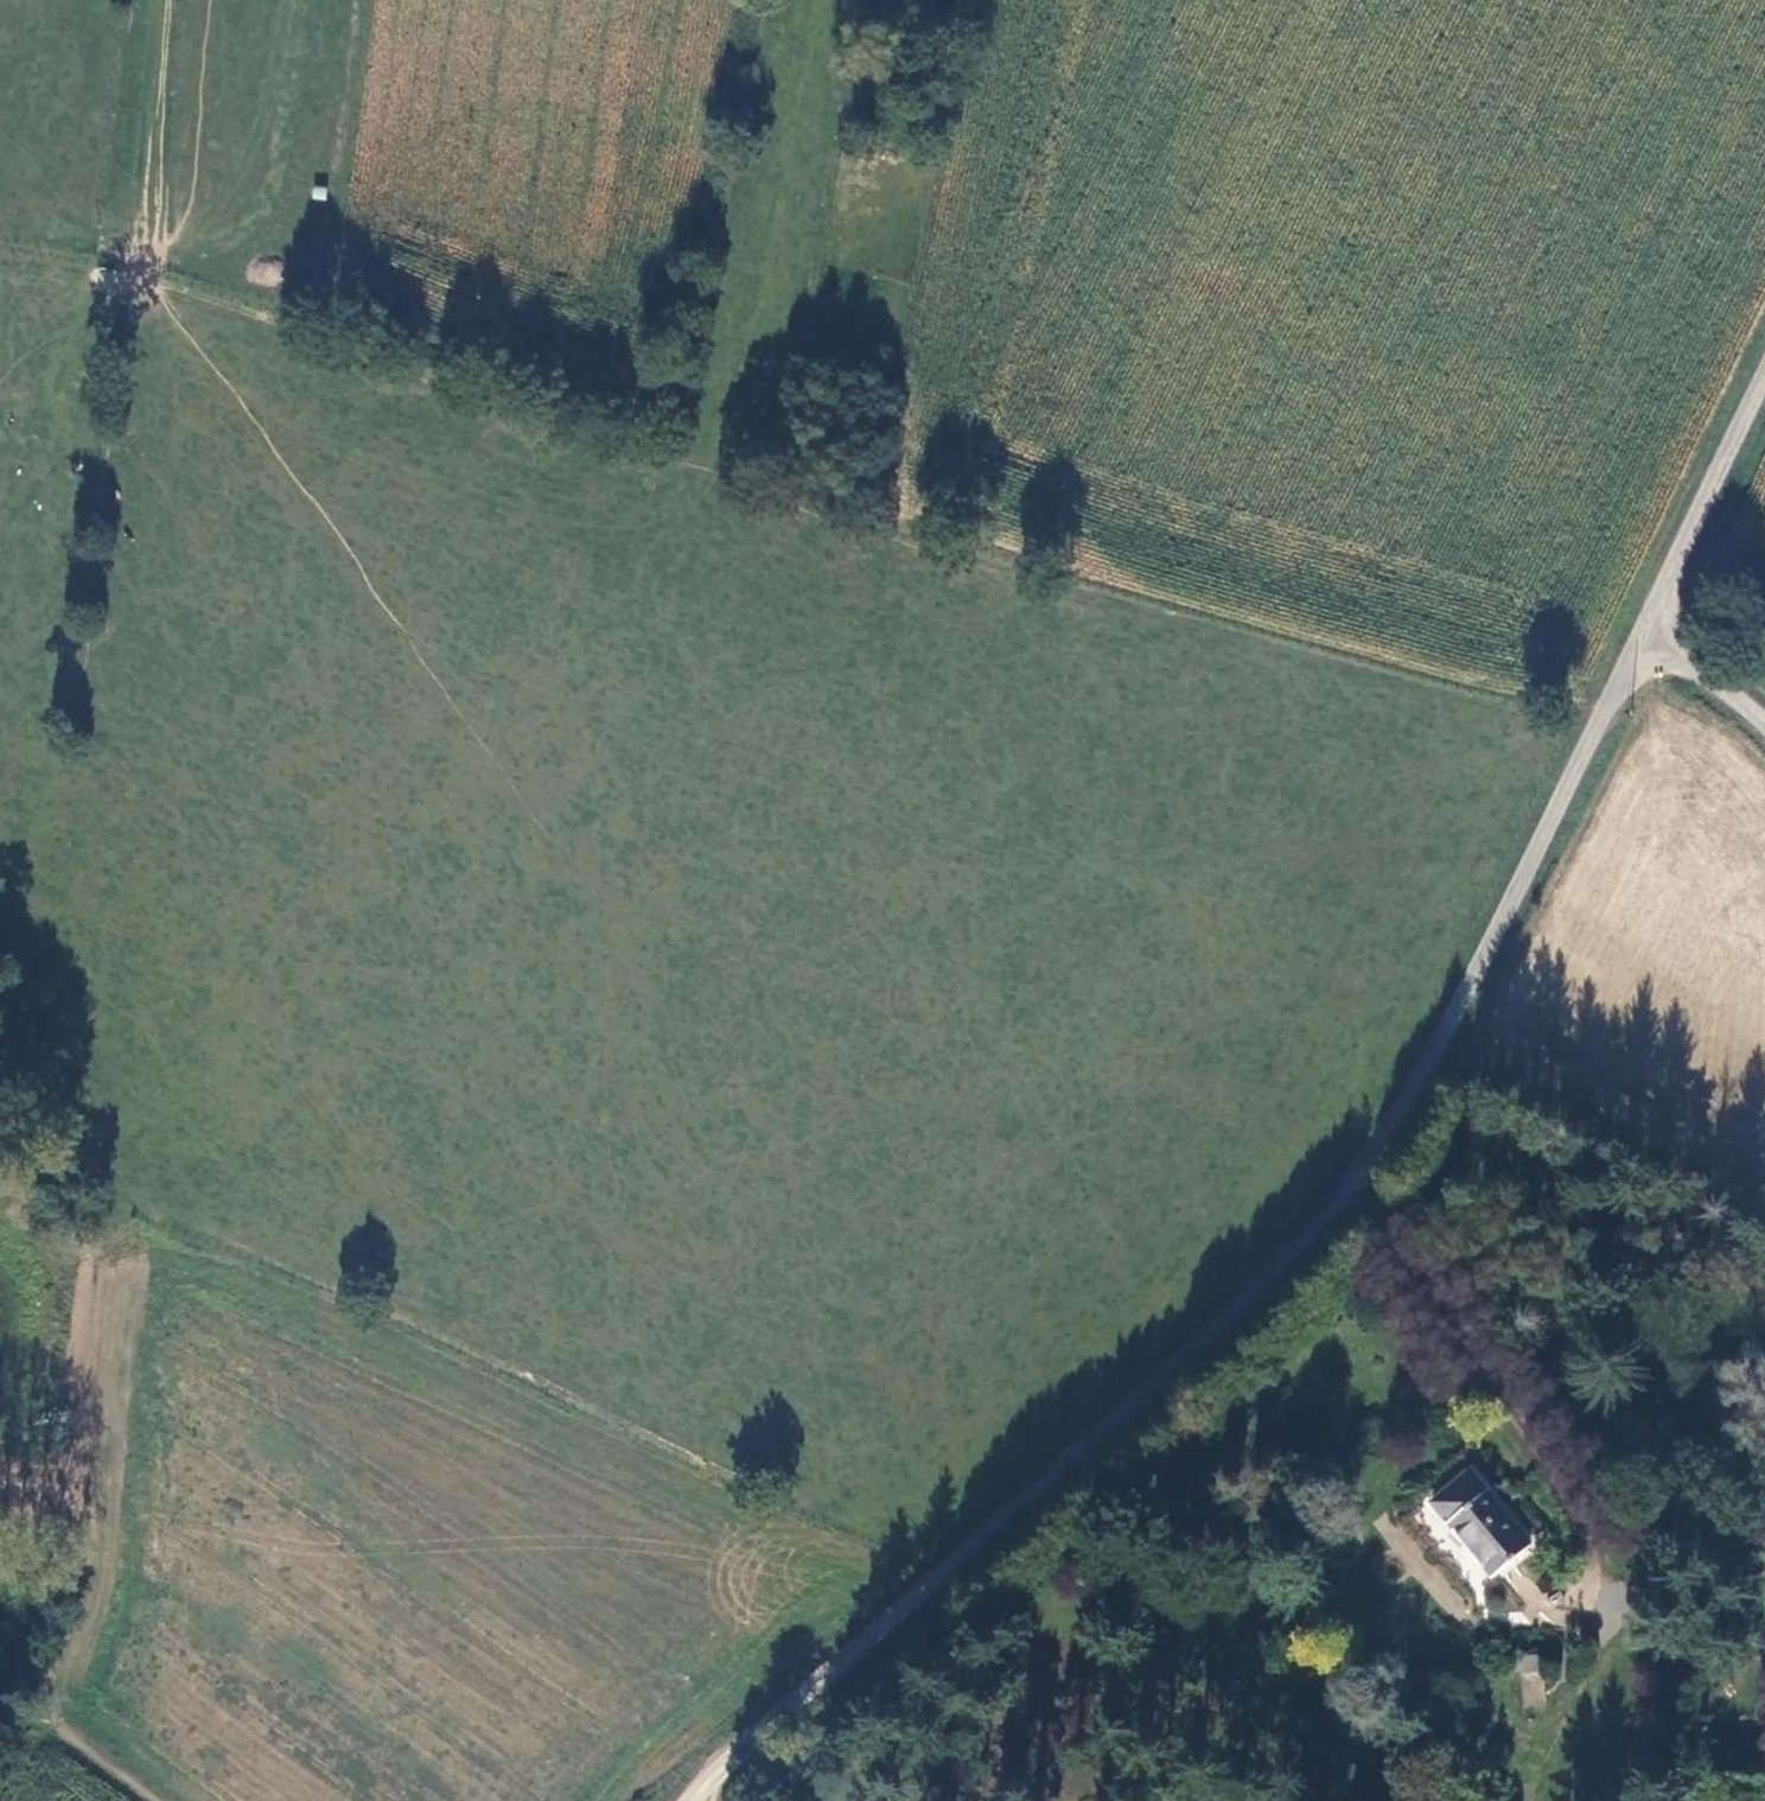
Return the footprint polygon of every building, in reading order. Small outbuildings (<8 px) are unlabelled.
[(1495,1574),(1530,1541),(1466,1472),(1431,1505),(1495,1574)] [(1520,1653),(1519,1707),(1541,1708),(1542,1654),(1520,1653)]
